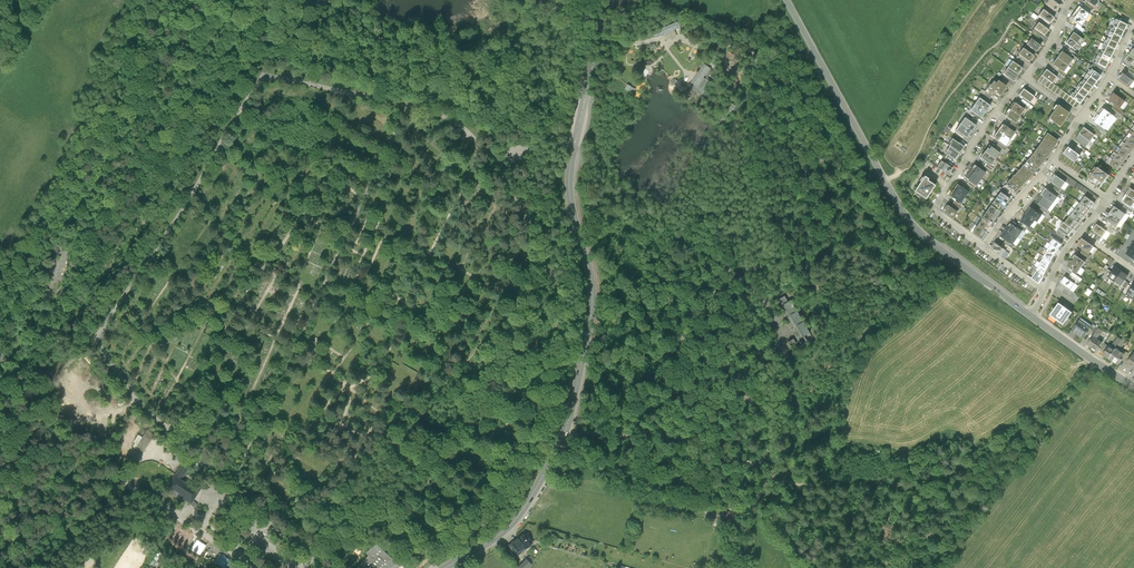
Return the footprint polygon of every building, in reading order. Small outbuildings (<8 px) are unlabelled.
[(1052,0),(1048,0),(1045,4),(1055,11),(1060,5),(1052,0)] [(1094,8),(1087,2),(1084,5),(1092,11),(1094,8)] [(1090,14),(1079,6),(1074,12),(1085,21),(1090,14)] [(1038,15),(1049,24),(1054,17),(1043,9),(1038,15)] [(1074,12),(1069,18),(1077,24),(1081,27),(1085,21),(1074,12)] [(1124,31),(1127,25),(1115,19),(1112,25),(1113,26),(1124,31)] [(653,32),(656,38),(664,34),(667,40),(678,36),(675,29),(682,28),(678,20),(660,27),(661,29),(653,32)] [(1034,28),(1044,36),(1049,30),(1038,22),(1034,28)] [(1077,24),(1075,27),(1080,30),(1083,32),(1085,29),(1081,27),(1077,24)] [(1121,37),(1124,31),(1113,26),(1112,28),(1111,28),(1109,31),(1121,37)] [(1118,43),(1121,37),(1109,31),(1107,35),(1108,35),(1107,38),(1118,43)] [(1083,39),(1073,32),(1069,38),(1079,45),(1083,39)] [(1036,51),(1041,45),(1031,38),(1026,44),(1036,51)] [(1069,38),(1065,43),(1075,50),(1079,45),(1069,38)] [(1114,49),(1118,43),(1107,38),(1106,40),(1105,40),(1103,44),(1114,49)] [(1111,55),(1114,49),(1103,44),(1101,47),(1102,48),(1101,50),(1111,55)] [(1018,54),(1029,62),(1034,56),(1023,48),(1018,54)] [(1108,61),(1111,55),(1101,50),(1100,53),(1099,52),(1097,56),(1108,61)] [(1070,58),(1062,51),(1057,58),(1068,66),(1073,60),(1070,58)] [(1125,61),(1133,68),(1133,58),(1129,54),(1125,61)] [(1103,67),(1105,68),(1108,61),(1097,56),(1095,59),(1096,60),(1094,63),(1103,67)] [(1057,58),(1053,64),(1061,70),(1063,72),(1068,66),(1057,58)] [(1018,74),(1022,68),(1012,61),(1008,67),(1008,68),(1018,74)] [(715,69),(704,62),(691,82),(703,89),(715,69)] [(1101,71),(1103,67),(1094,63),(1094,62),(1093,65),(1098,69),(1101,71)] [(1096,72),(1098,69),(1093,65),(1091,64),(1089,67),(1091,69),(1096,72)] [(1004,74),(1013,81),(1018,74),(1008,68),(1004,74)] [(1046,69),(1042,75),(1052,83),(1057,77),(1046,69)] [(1086,74),(1097,81),(1101,76),(1096,72),(1091,69),(1090,71),(1089,70),(1086,74)] [(1123,73),(1118,79),(1130,87),(1133,81),(1123,73)] [(1083,80),(1092,87),(1097,81),(1086,74),(1084,77),(1085,78),(1083,80)] [(1061,90),(1052,83),(1042,75),(1038,81),(1057,95),(1061,90)] [(991,85),(1002,93),(1006,86),(996,79),(991,85)] [(1078,85),(1088,92),(1092,87),(1083,80),(1081,82),(1080,81),(1078,85)] [(634,93),(636,88),(626,83),(624,89),(634,93)] [(986,91),(997,99),(1002,93),(991,85),(990,85),(986,91)] [(1075,91),(1084,98),(1088,92),(1078,85),(1075,88),(1076,88),(1075,91)] [(1023,89),(1019,95),(1030,103),(1035,97),(1023,89)] [(1125,101),(1133,108),(1133,100),(1121,90),(1117,95),(1125,101)] [(1076,109),(1080,103),(1069,96),(1063,91),(1059,96),(1076,109)] [(1072,92),(1069,96),(1080,103),(1084,98),(1075,91),(1073,93),(1072,92)] [(1114,93),(1109,99),(1120,108),(1125,101),(1117,95),(1114,93)] [(986,112),(990,105),(979,97),(975,104),(986,112)] [(1033,107),(1023,99),(1021,102),(1031,109),(1033,107)] [(1024,110),(1013,102),(1009,108),(1020,116),(1024,110)] [(970,110),(981,118),(986,112),(975,104),(970,110)] [(1048,118),(1060,126),(1069,113),(1058,105),(1048,118)] [(1114,105),(1112,108),(1122,115),(1123,116),(1125,113),(1114,105)] [(1009,108),(1004,115),(1015,122),(1020,116),(1009,108)] [(1114,116),(1103,108),(1098,114),(1109,122),(1114,116)] [(1122,115),(1112,108),(1110,111),(1120,118),(1122,115)] [(1098,114),(1093,120),(1105,128),(1109,122),(1098,114)] [(972,132),(976,125),(973,123),(973,122),(965,116),(960,124),(972,132)] [(964,136),(967,138),(972,132),(960,124),(955,131),(963,137),(964,136)] [(1014,132),(1002,124),(998,130),(1009,139),(1014,132)] [(1097,126),(1095,129),(1104,135),(1105,136),(1107,133),(1097,126)] [(1095,135),(1084,127),(1080,133),(1090,141),(1095,135)] [(1104,135),(1095,129),(1093,131),(1102,138),(1104,135)] [(998,130),(993,137),(1005,145),(1009,139),(998,130)] [(1054,146),(1057,141),(1047,133),(1043,139),(1054,146)] [(1080,133),(1075,139),(1086,147),(1090,141),(1080,133)] [(1133,147),(1133,141),(1127,136),(1123,141),(1133,149),(1133,147)] [(959,153),(964,146),(952,138),(948,145),(950,146),(959,153)] [(1050,151),(1054,146),(1043,139),(1040,144),(1050,151)] [(1128,154),(1133,149),(1123,141),(1119,146),(1128,154)] [(1001,153),(989,144),(985,151),(995,159),(997,160),(1001,153)] [(1047,157),(1050,151),(1040,144),(1036,149),(1047,157)] [(945,152),(955,159),(959,153),(950,146),(945,152)] [(1124,159),(1128,154),(1119,146),(1115,152),(1124,159)] [(1075,151),(1069,147),(1064,154),(1076,163),(1081,155),(1075,151)] [(1077,148),(1075,151),(1082,156),(1085,153),(1077,148)] [(1042,162),(1047,157),(1036,149),(1032,155),(1042,162)] [(985,151),(980,158),(991,165),(995,159),(985,151)] [(1120,164),(1124,159),(1115,152),(1111,157),(1120,164)] [(1064,154),(1060,160),(1079,174),(1083,168),(1076,163),(1064,154)] [(1038,167),(1042,162),(1032,155),(1028,160),(1038,167)] [(1107,162),(1117,169),(1120,164),(1111,157),(1107,162)] [(1033,172),(1038,167),(1028,160),(1024,166),(1033,172)] [(937,167),(947,174),(952,168),(941,161),(937,167)] [(986,173),(974,164),(970,171),(981,179),(986,173)] [(1029,178),(1033,172),(1024,166),(1023,165),(1019,171),(1029,178)] [(1109,175),(1098,167),(1088,180),(1099,189),(1109,175)] [(1058,169),(1055,174),(1066,182),(1085,196),(1095,203),(1099,198),(1058,169)] [(1015,175),(1024,183),(1029,178),(1019,171),(1019,170),(1015,175)] [(970,171),(965,177),(977,185),(981,179),(970,171)] [(1055,174),(1050,180),(1062,188),(1066,182),(1055,174)] [(1014,175),(1010,180),(1020,187),(1024,183),(1015,175),(1014,175)] [(914,191),(925,199),(935,185),(928,180),(928,178),(925,176),(914,191)] [(1009,180),(1005,185),(1016,193),(1020,187),(1010,180),(1009,180)] [(958,184),(954,189),(964,197),(968,191),(958,184)] [(1130,187),(1126,194),(1133,199),(1133,190),(1130,187)] [(1057,196),(1046,188),(1041,194),(1053,203),(1057,196)] [(1062,194),(1054,188),(1052,191),(1060,196),(1062,194)] [(960,202),(964,197),(954,189),(950,195),(960,202)] [(1002,189),(1000,191),(1008,197),(1010,194),(1002,189)] [(1004,205),(1009,198),(1008,197),(1000,191),(995,198),(1004,205)] [(1041,194),(1037,201),(1048,209),(1053,203),(1041,194)] [(1122,200),(1132,207),(1133,204),(1133,199),(1126,194),(1122,200)] [(1090,210),(1095,203),(1085,196),(1080,203),(1090,210)] [(1000,211),(1004,205),(995,198),(990,205),(1000,211)] [(1085,216),(1090,210),(1080,203),(1076,210),(1085,216)] [(947,205),(943,210),(953,218),(957,212),(947,205)] [(995,218),(1000,211),(990,205),(986,212),(995,218)] [(1126,214),(1114,206),(1110,213),(1121,220),(1126,214)] [(1041,215),(1030,207),(1025,213),(1035,220),(1037,221),(1041,215)] [(1047,214),(1041,209),(1039,208),(1037,210),(1048,219),(1050,216),(1047,214)] [(1080,223),(1085,216),(1076,210),(1075,209),(1070,216),(1080,223)] [(990,225),(995,218),(986,212),(981,219),(990,225)] [(1025,213),(1021,219),(1030,226),(1032,224),(1033,224),(1035,220),(1025,213)] [(1110,213),(1105,219),(1117,227),(1121,220),(1110,213)] [(1074,229),(1080,223),(1070,216),(1065,222),(1074,229)] [(986,232),(990,225),(981,219),(977,226),(986,232)] [(1059,229),(1068,235),(1074,229),(1065,222),(1064,222),(1059,229)] [(1022,231),(1010,223),(1006,229),(1017,237),(1022,231)] [(1027,229),(1022,226),(1019,223),(1017,226),(1025,232),(1027,229)] [(1024,223),(1022,226),(1027,229),(1031,232),(1033,230),(1024,223)] [(1097,224),(1092,230),(1102,237),(1107,231),(1097,224)] [(972,232),(981,239),(986,232),(977,226),(972,232)] [(1006,229),(1001,236),(1013,244),(1017,237),(1006,229)] [(1058,249),(1062,243),(1052,236),(1047,242),(1048,242),(1058,249)] [(1083,238),(1078,245),(1090,253),(1094,246),(1083,238)] [(1014,246),(1006,241),(1004,243),(1012,248),(1012,249),(1014,246)] [(1006,250),(995,242),(990,248),(1002,257),(1006,250)] [(1012,248),(1004,243),(1004,242),(1002,245),(1010,251),(1012,248)] [(1055,255),(1058,249),(1048,242),(1044,247),(1045,248),(1055,255)] [(1125,253),(1133,259),(1133,248),(1130,246),(1125,253)] [(1051,261),(1055,255),(1045,248),(1040,254),(1041,254),(1051,261)] [(1038,261),(1048,268),(1051,261),(1041,254),(1037,260),(1038,261)] [(1085,262),(1075,254),(1071,260),(1082,267),(1085,262)] [(1071,260),(1067,265),(1078,273),(1082,267),(1071,260)] [(1035,267),(1045,274),(1048,268),(1038,261),(1034,266),(1035,267)] [(1045,274),(1035,267),(1030,274),(1041,282),(1045,274)] [(1122,272),(1115,267),(1109,276),(1115,281),(1122,272)] [(1122,285),(1128,276),(1122,272),(1115,281),(1122,285)] [(1065,276),(1060,283),(1070,290),(1075,283),(1065,276)] [(1079,296),(1060,283),(1057,287),(1076,301),(1079,296)] [(790,301),(784,305),(787,310),(786,311),(789,316),(788,317),(791,322),(790,323),(793,328),(792,328),(795,334),(794,334),(801,346),(813,339),(790,301)] [(1073,312),(1059,302),(1050,315),(1064,324),(1073,312)] [(1081,318),(1072,330),(1083,338),(1092,325),(1081,318)] [(1099,327),(1098,328),(1095,333),(1093,335),(1096,337),(1099,334),(1101,335),(1104,331),(1099,327)] [(1102,341),(1096,337),(1093,335),(1088,344),(1097,350),(1102,341)] [(1116,348),(1117,348),(1122,340),(1118,337),(1112,346),(1116,348)] [(794,338),(788,341),(791,346),(797,342),(794,338)] [(1124,338),(1122,340),(1117,348),(1119,350),(1120,351),(1127,340),(1124,338)] [(1101,348),(1105,351),(1109,346),(1104,343),(1101,348)] [(1115,350),(1109,346),(1105,351),(1103,354),(1110,359),(1115,350)] [(1116,348),(1115,350),(1110,359),(1118,365),(1122,359),(1121,358),(1124,353),(1120,351),(1119,350),(1117,348),(1116,348)] [(140,433),(133,446),(145,453),(154,438),(146,433),(144,436),(140,433)] [(182,452),(175,448),(171,454),(176,457),(175,458),(178,459),(178,458),(182,452)] [(184,462),(176,474),(176,473),(166,489),(173,493),(172,495),(176,497),(177,496),(183,499),(191,504),(205,482),(200,479),(195,488),(189,485),(181,480),(194,459),(182,452),(178,458),(184,462)] [(146,486),(152,477),(144,472),(138,481),(146,486)] [(508,549),(515,558),(523,552),(522,551),(531,545),(530,543),(533,541),(527,532),(509,545),(510,547),(508,549)] [(207,546),(197,540),(191,550),(201,556),(207,546)] [(377,544),(367,555),(369,557),(359,567),(399,567),(400,566),(377,544)] [(214,563),(223,567),(230,567),(234,563),(220,554),(214,563)] [(410,559),(405,554),(402,558),(407,562),(407,563),(410,559)] [(518,567),(528,567),(532,564),(535,559),(532,555),(527,560),(527,559),(518,567)]
